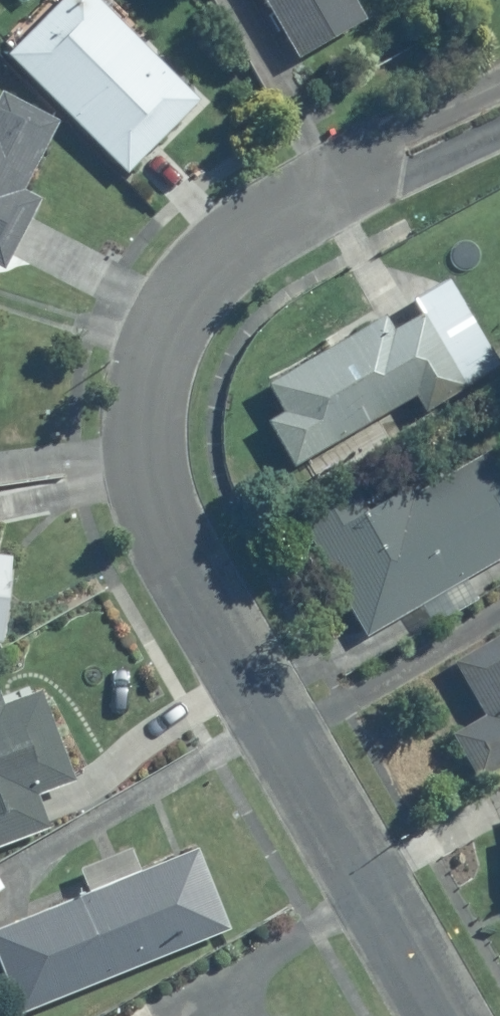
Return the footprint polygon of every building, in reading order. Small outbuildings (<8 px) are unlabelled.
[(129,171),(202,99),(103,0),(64,0),(11,52),(129,171)] [(302,57),(368,18),(357,0),(268,0),(302,57)] [(5,267),(40,199),(24,191),(62,119),(4,89),(0,96),(0,264),(5,267)] [(471,387),(426,311),(395,329),(387,316),(271,383),(288,413),(274,422),(297,462),(418,391),(429,411),(471,387)] [(369,517),(361,501),(309,529),(368,637),(499,565),(499,445),(369,517)] [(5,642),(14,556),(0,555),(0,641),(5,642)] [(458,661),(489,714),(455,734),(480,778),(499,767),(499,636),(458,661)] [(48,826),(36,793),(75,779),(42,691),(5,705),(0,692),(0,844),(48,826)] [(0,930),(0,956),(24,1014),(232,929),(198,848),(0,930)]
